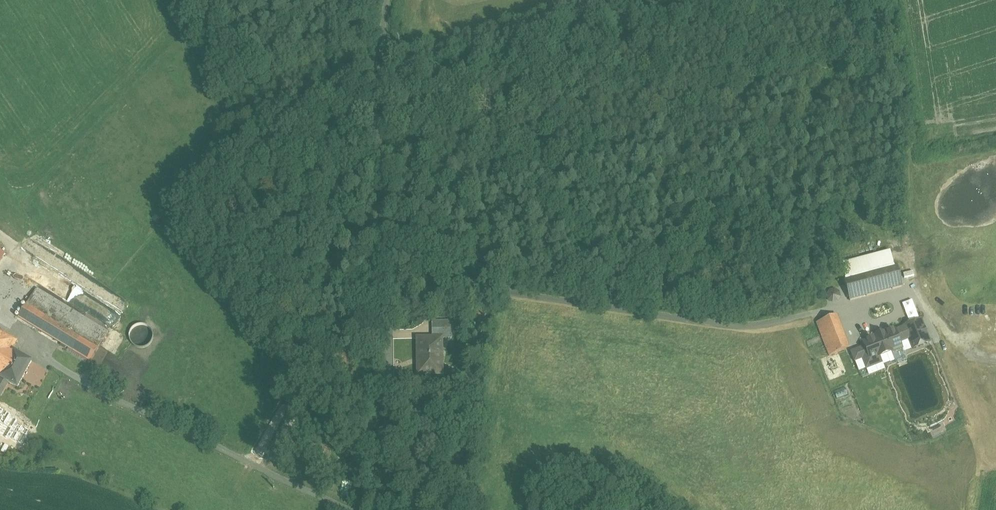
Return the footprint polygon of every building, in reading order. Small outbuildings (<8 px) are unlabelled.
[(9,256),(0,249),(0,268),(9,256)] [(902,264),(843,280),(851,304),(909,289),(902,264)] [(113,332),(41,288),(19,318),(92,364),(113,332)] [(843,313),(816,323),(826,357),(856,348),(843,313)] [(416,336),(416,377),(447,378),(445,346),(453,342),(456,321),(430,321),(431,335),(416,336)] [(882,351),(889,371),(895,387),(935,372),(917,323),(877,338),(882,351)] [(12,350),(17,340),(0,330),(0,371),(12,350)] [(12,350),(0,371),(0,377),(18,387),(32,361),(12,350)] [(867,379),(889,371),(882,351),(865,358),(865,357),(850,362),(859,386),(868,382),(867,379)]
